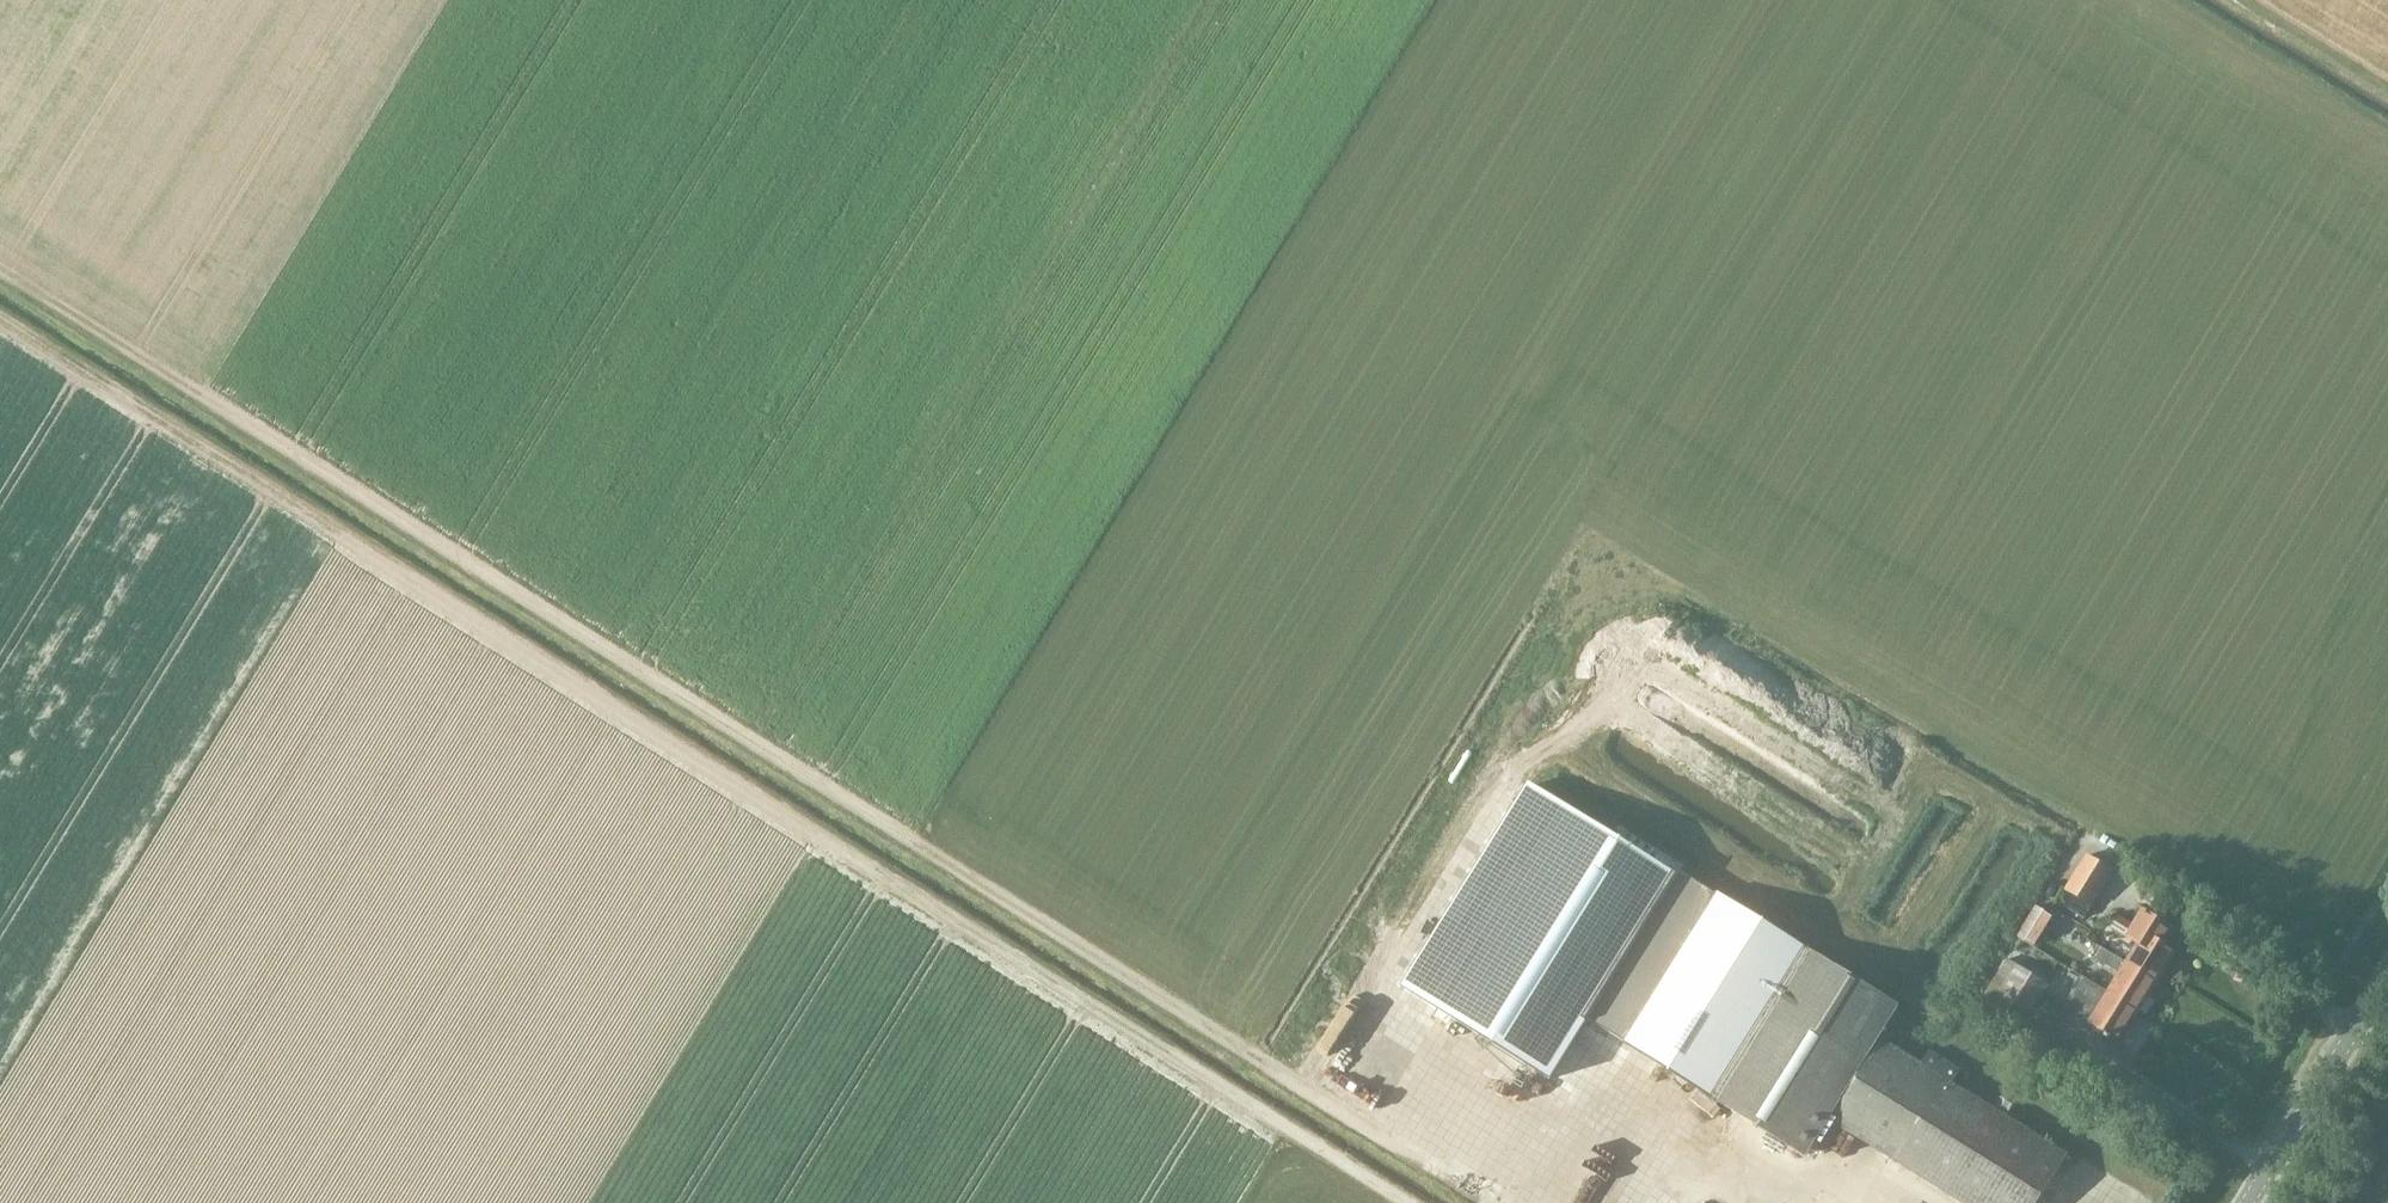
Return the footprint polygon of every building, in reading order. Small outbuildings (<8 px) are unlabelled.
[(1625,1042),(1712,903),(1561,809),(1436,1009),(1548,1079),(1584,1022),(1586,1023),(1588,1020),(1625,1042)] [(2064,889),(2090,906),(2112,871),(2086,855),(2064,889)] [(1625,1042),(1713,1098),(1806,950),(1716,894),(1712,903),(1625,1042)] [(2034,906),(2015,936),(2031,946),(2050,916),(2034,906)] [(2175,951),(2162,944),(2171,928),(2140,909),(2131,925),(2116,916),(2110,927),(2136,943),(2125,963),(2156,982),(2175,951)] [(2156,982),(2125,963),(2098,946),(2091,957),(2118,973),(2106,992),(2138,1011),(2156,982)] [(1964,1202),(2037,1202),(2067,1154),(1951,1082),(1958,1072),(1926,1052),(1919,1063),(1880,1038),(1841,1102),(1838,1100),(1896,1006),(1806,950),(1713,1098),(1804,1154),(1810,1145),(1823,1153),(1840,1126),(1964,1202)] [(2049,983),(2044,980),(2006,958),(1984,995),(2027,1021),(2027,1020),(2047,1032),(2062,1007),(2042,995),(2049,983)] [(2138,1011),(2106,992),(2080,975),(2070,990),(2091,1002),(2081,1018),(2119,1041),(2138,1011)] [(1652,1124),(1647,1136),(1663,1143),(1668,1131),(1652,1124)] [(2182,1160),(2186,1153),(2176,1147),(2172,1153),(2182,1160)] [(1809,1196),(1823,1193),(1816,1167),(1802,1171),(1809,1196)]
